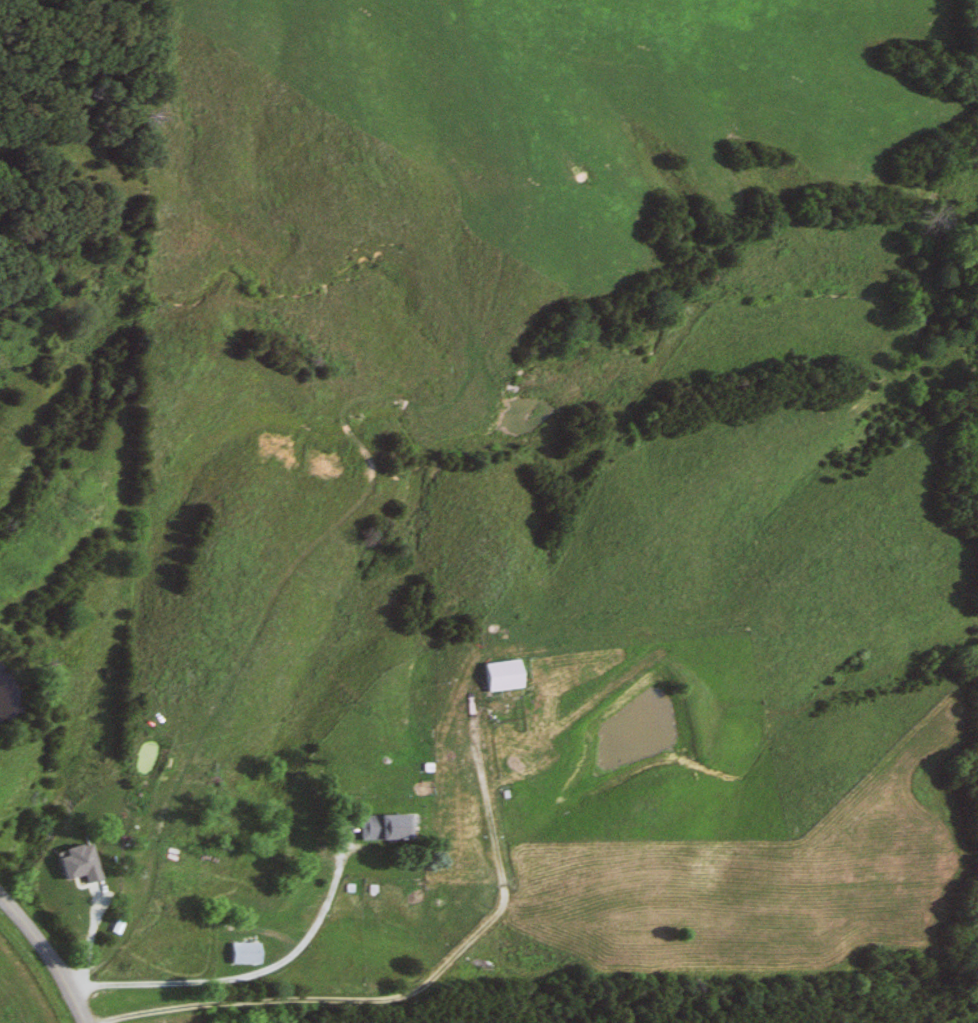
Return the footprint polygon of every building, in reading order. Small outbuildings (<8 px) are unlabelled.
[(481,692),(516,688),(513,660),(478,664),(481,692)] [(403,841),(403,815),(355,815),(355,841),(403,841)] [(224,944),(224,966),(253,966),(253,944),(224,944)]
